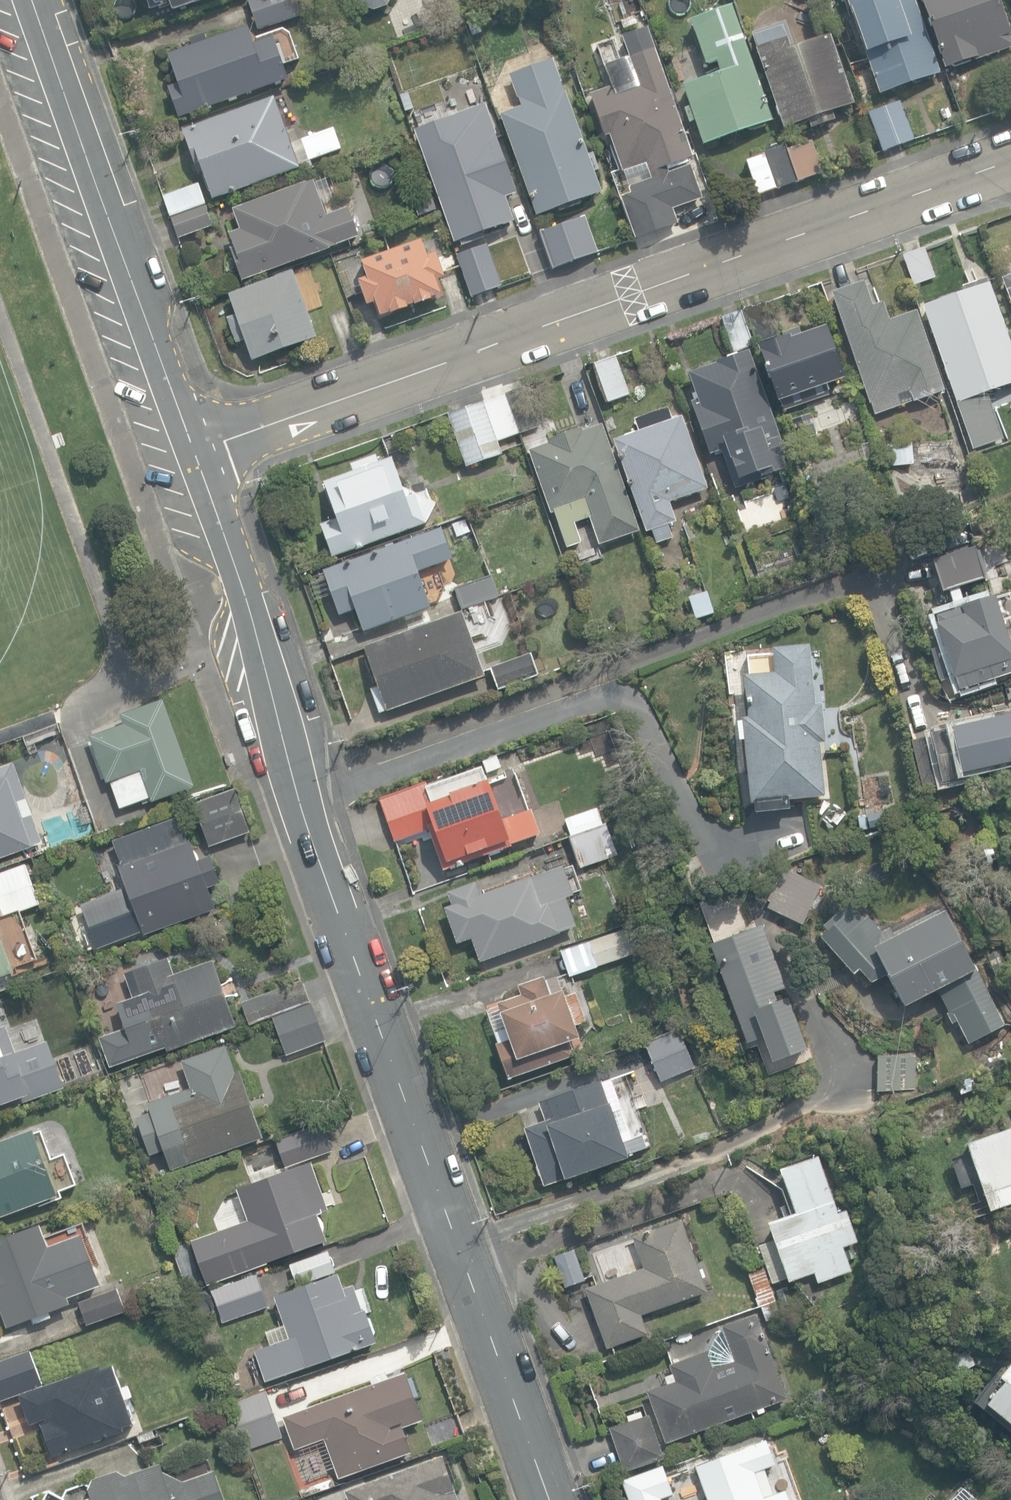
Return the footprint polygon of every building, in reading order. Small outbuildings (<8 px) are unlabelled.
[(175,12),(209,0),(144,0),(145,2),(147,1),(150,10),(172,3),(175,12)] [(258,30),(302,15),(296,0),(247,0),(258,30)] [(373,12),(387,7),(391,0),(352,0),(373,12)] [(879,95),(941,74),(915,0),(846,0),(879,95)] [(946,70),(1010,48),(1010,39),(997,0),(922,0),(946,70)] [(694,122),(703,147),(774,121),(731,6),(688,22),(706,68),(716,64),(720,73),(681,87),(689,108),(684,110),(689,124),(694,122)] [(624,29),(636,24),(633,16),(620,21),(624,29)] [(472,37),(482,33),(478,21),(468,24),(472,37)] [(168,87),(179,119),(288,80),(273,38),(253,45),(247,28),(207,42),(204,34),(190,39),(193,47),(168,56),(178,84),(168,87)] [(790,51),(782,28),(753,38),(758,50),(755,51),(783,130),(808,121),(811,129),(835,120),(832,112),(855,104),(831,36),(790,51)] [(693,158),(655,49),(629,58),(640,89),(617,97),(613,86),(590,94),(605,137),(609,136),(622,172),(646,164),(651,179),(628,188),(630,195),(620,198),(635,240),(678,224),(673,209),(701,199),(687,160),(693,158)] [(587,154),(553,59),(509,75),(521,108),(500,115),(536,217),(602,193),(594,172),(599,170),(593,152),(587,154)] [(210,191),(213,200),(296,172),(297,174),(313,168),(311,162),(342,151),(335,129),(291,143),(276,98),(183,130),(198,175),(201,174),(207,192),(210,191)] [(408,105),(417,130),(434,123),(425,99),(408,105)] [(913,141),(898,102),(867,114),(881,153),(913,141)] [(461,240),(463,246),(485,238),(483,234),(514,223),(505,197),(514,194),(488,119),(486,120),(481,107),(462,114),(466,127),(419,143),(454,243),(461,240)] [(757,196),(823,172),(810,137),(744,161),(757,196)] [(229,249),(241,282),(337,248),(336,245),(358,237),(347,207),(326,215),(314,181),(231,210),(239,230),(229,234),(234,248),(229,249)] [(163,198),(179,243),(213,231),(198,186),(163,198)] [(539,234),(552,269),(596,253),(583,218),(539,234)] [(377,305),(382,317),(391,313),(392,316),(411,309),(410,307),(415,305),(416,308),(433,302),(432,299),(443,295),(438,282),(446,279),(436,254),(428,257),(421,240),(362,263),(367,278),(358,282),(368,308),(377,305)] [(902,253),(914,284),(934,277),(923,246),(902,253)] [(459,260),(472,298),(491,291),(477,253),(459,260)] [(245,341),(253,362),(318,338),(293,271),(228,294),(236,315),(225,319),(235,345),(245,341)] [(1000,279),(1010,309),(1010,275),(1000,279)] [(973,449),(1002,439),(986,394),(1010,385),(1010,349),(988,283),(986,284),(984,279),(961,287),(962,293),(922,307),(973,449)] [(831,294),(875,415),(944,390),(915,311),(889,321),(882,303),(872,306),(863,282),(831,294)] [(742,310),(754,345),(778,336),(765,302),(742,310)] [(734,352),(754,345),(742,310),(721,318),(734,352)] [(758,346),(778,402),(845,378),(826,327),(802,336),(802,335),(799,328),(781,334),(782,338),(758,346)] [(721,450),(734,488),(758,480),(758,478),(786,468),(782,457),(786,456),(778,434),(777,435),(748,351),(713,363),(713,364),(688,373),(697,398),(690,400),(709,454),(721,450)] [(594,364),(608,403),(630,395),(616,356),(594,364)] [(836,394),(845,420),(862,414),(852,388),(836,394)] [(447,413),(464,467),(502,456),(497,438),(535,426),(523,390),(447,413)] [(652,530),(657,544),(672,538),(667,525),(676,522),(668,503),(707,489),(681,417),(672,420),(667,408),(633,420),(637,432),(613,441),(646,532),(652,530)] [(553,513),(566,548),(580,543),(573,523),(589,518),(599,545),(639,531),(601,425),(583,431),(582,428),(547,440),(548,443),(528,450),(551,514),(553,513)] [(887,446),(889,467),(912,465),(910,444),(887,446)] [(320,524),(333,558),(425,524),(436,503),(406,490),(394,457),(379,462),(377,456),(350,466),(352,472),(323,482),(336,518),(320,524)] [(798,461),(801,473),(810,471),(807,459),(798,461)] [(789,493),(793,504),(806,499),(801,488),(789,493)] [(356,609),(364,632),(431,608),(420,576),(430,573),(429,569),(453,560),(441,527),(322,569),(339,615),(356,609)] [(454,588),(462,610),(499,597),(496,589),(508,585),(504,573),(492,577),(491,575),(454,588)] [(688,597),(696,620),(713,614),(705,591),(688,597)] [(1010,674),(1010,648),(1009,648),(992,595),(959,606),(960,610),(938,617),(939,623),(935,625),(953,679),(956,679),(959,690),(1010,674)] [(371,689),(379,713),(485,677),(472,640),(479,638),(474,624),(467,626),(462,612),(364,646),(368,659),(365,660),(373,683),(377,681),(379,686),(371,689)] [(744,740),(751,804),(824,796),(819,743),(825,742),(821,705),(815,705),(809,644),(772,648),(775,673),(743,676),(747,717),(741,718),(742,722),(737,722),(739,741),(744,740)] [(489,669),(497,691),(538,677),(529,654),(489,669)] [(141,771),(152,802),(194,787),(163,700),(120,716),(123,725),(90,737),(106,783),(141,771)] [(923,788),(941,784),(965,778),(964,775),(1010,764),(1010,714),(952,728),(930,733),(931,736),(912,741),(923,788)] [(490,756),(495,773),(523,765),(517,747),(490,756)] [(13,763),(0,768),(0,859),(42,844),(13,763)] [(441,863),(444,870),(510,846),(508,839),(511,838),(505,820),(501,821),(482,767),(427,787),(425,783),(379,800),(395,842),(434,828),(446,861),(441,863)] [(209,846),(249,831),(234,787),(193,802),(209,846)] [(144,807),(147,814),(156,810),(153,803),(144,807)] [(568,836),(581,870),(618,855),(606,824),(603,825),(596,808),(565,821),(570,835),(568,836)] [(133,907),(145,936),(215,909),(207,888),(220,884),(210,856),(197,861),(190,842),(188,843),(178,817),(113,842),(122,864),(118,866),(129,896),(120,900),(120,898),(113,895),(95,901),(92,909),(98,924),(105,927),(123,920),(125,914),(124,911),(133,907)] [(45,855),(48,863),(58,860),(56,851),(45,855)] [(4,918),(39,905),(24,864),(0,873),(0,907),(4,918)] [(771,909),(801,924),(819,891),(788,875),(771,909)] [(471,939),(480,963),(561,934),(553,912),(565,908),(560,893),(540,900),(532,877),(480,895),(475,882),(447,892),(452,905),(444,908),(457,944),(471,939)] [(957,1021),(969,1044),(1004,1026),(945,910),(895,936),(890,927),(881,931),(866,915),(862,918),(850,903),(823,926),(825,931),(819,934),(854,974),(859,971),(870,983),(887,974),(904,1007),(937,990),(949,1013),(947,1014),(952,1024),(957,1021)] [(29,982),(23,964),(17,966),(0,916),(0,992),(29,982)] [(776,1002),(773,992),(787,987),(763,925),(709,945),(746,1044),(763,1038),(772,1063),(796,1054),(795,1051),(806,1047),(787,998),(776,1002)] [(568,977),(639,953),(631,928),(560,952),(568,977)] [(128,1028),(139,1058),(165,1049),(166,1053),(237,1027),(213,961),(174,975),(168,958),(127,973),(138,1004),(148,1000),(154,1018),(128,1028)] [(496,1044),(508,1078),(572,1057),(571,1054),(583,1050),(575,1026),(585,1022),(576,994),(564,998),(557,976),(545,980),(544,976),(517,985),(520,994),(497,1002),(498,1006),(486,1010),(497,1043),(496,1044)] [(272,1018),(310,1002),(301,980),(241,1003),(250,1026),(272,1018)] [(46,1021),(31,981),(0,993),(0,1020),(6,1036),(46,1021)] [(324,1041),(310,1002),(272,1018),(286,1056),(324,1041)] [(644,1044),(660,1081),(694,1067),(678,1029),(644,1044)] [(30,1095),(15,1052),(4,1056),(0,1045),(0,1106),(30,1095)] [(225,1077),(218,1059),(185,1071),(191,1087),(167,1096),(174,1117),(154,1124),(171,1171),(263,1138),(239,1071),(225,1077)] [(955,1082),(958,1093),(976,1088),(973,1077),(955,1082)] [(523,1127),(544,1186),(646,1150),(641,1136),(632,1139),(610,1079),(601,1082),(600,1080),(539,1102),(545,1120),(523,1127)] [(990,1211),(1010,1204),(1010,1128),(992,1135),(991,1129),(964,1138),(990,1211)] [(58,1196),(34,1130),(0,1142),(0,1218),(58,1196)] [(279,1148),(286,1167),(332,1152),(325,1132),(279,1148)] [(838,1213),(817,1156),(780,1170),(795,1213),(767,1223),(774,1240),(758,1245),(772,1283),(786,1278),(788,1282),(814,1273),(817,1283),(851,1271),(843,1247),(857,1242),(846,1211),(838,1213)] [(948,1161),(953,1180),(967,1176),(962,1156),(948,1161)] [(248,1220),(192,1241),(208,1284),(208,1285),(234,1275),(328,1242),(318,1215),(329,1211),(312,1162),(237,1189),(248,1220)] [(586,1288),(607,1347),(648,1333),(641,1314),(706,1291),(702,1278),(706,1277),(705,1275),(702,1268),(698,1270),(680,1219),(632,1236),(643,1268),(621,1275),(586,1288)] [(83,1236),(51,1248),(42,1226),(0,1241),(0,1307),(7,1329),(71,1305),(69,1299),(103,1287),(83,1236)] [(560,1275),(564,1287),(585,1280),(583,1275),(574,1249),(553,1257),(560,1275)] [(289,1264),(296,1286),(336,1273),(329,1251),(289,1264)] [(761,1323),(779,1317),(763,1268),(747,1273),(754,1296),(753,1296),(761,1323)] [(253,1350),(264,1382),(376,1342),(364,1309),(363,1309),(353,1284),(342,1288),(337,1275),(337,1274),(334,1275),(274,1297),(288,1337),(253,1350)] [(221,1324),(269,1307),(258,1276),(210,1293),(221,1324)] [(775,1290),(780,1307),(792,1302),(787,1286),(775,1290)] [(78,1302),(87,1326),(124,1312),(116,1288),(78,1302)] [(647,1391),(666,1442),(787,1398),(756,1313),(722,1325),(733,1357),(728,1359),(729,1362),(712,1368),(706,1351),(669,1364),(675,1380),(647,1391)] [(954,1375),(974,1364),(966,1349),(947,1360),(954,1375)] [(42,1384),(29,1350),(0,1360),(0,1400),(42,1384)] [(1010,1424),(1010,1364),(1000,1377),(1004,1380),(986,1403),(1010,1424)] [(40,1421),(52,1456),(124,1431),(123,1428),(133,1424),(125,1400),(132,1397),(128,1385),(121,1388),(113,1365),(102,1369),(101,1367),(19,1395),(29,1425),(40,1421)] [(325,1439),(338,1478),(412,1453),(403,1427),(423,1420),(415,1397),(418,1396),(412,1377),(408,1378),(406,1372),(387,1379),(385,1373),(371,1378),(372,1383),(282,1415),(295,1449),(325,1439)] [(226,1402),(244,1451),(282,1437),(264,1388),(226,1402)] [(459,1414),(424,1426),(431,1444),(466,1432),(459,1414)] [(610,1427),(624,1471),(663,1458),(649,1414),(610,1427)] [(763,1468),(774,1464),(765,1441),(695,1466),(707,1499),(789,1499),(785,1490),(773,1495),(763,1468)] [(453,1490),(455,1489),(442,1454),(345,1490),(348,1499),(457,1499),(453,1490)] [(216,1471),(183,1482),(165,1472),(162,1464),(127,1476),(117,1471),(92,1479),(88,1489),(91,1498),(84,1499),(226,1499),(216,1471)] [(660,1498),(673,1493),(662,1465),(621,1480),(629,1499),(660,1499),(660,1498)] [(965,1485),(951,1499),(981,1499),(965,1485)]
